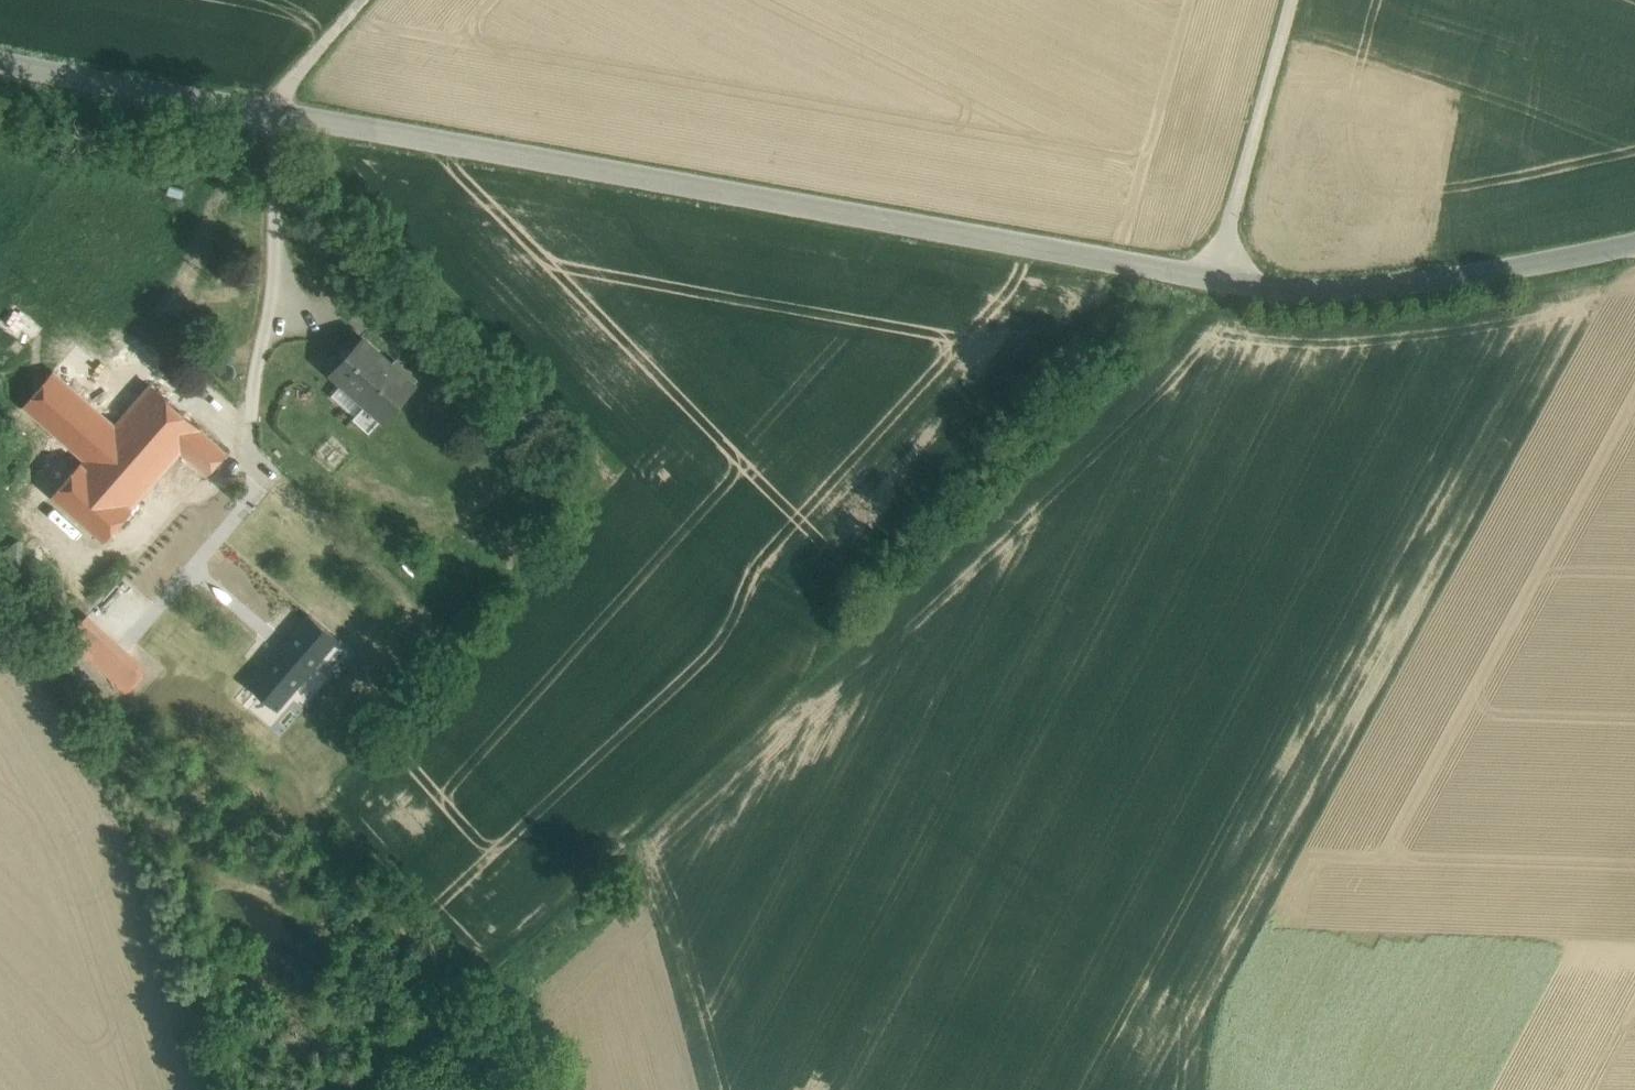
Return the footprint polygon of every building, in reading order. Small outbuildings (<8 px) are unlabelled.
[(401,369),(363,336),(333,370),(367,401),(354,416),(369,430),(382,415),(384,416),(415,382),(414,381),(417,379),(403,367),(401,369)] [(151,384),(115,425),(54,371),(25,405),(86,458),(82,463),(131,506),(181,450),(207,472),(226,451),(151,384)] [(82,463),(81,462),(53,494),(104,539),(132,507),(131,506),(82,463)] [(18,541),(4,552),(16,566),(21,562),(22,554),(26,551),(18,541)] [(309,615),(250,683),(278,708),(337,639),(309,615)] [(144,672),(85,618),(67,637),(126,691),(144,672)]
